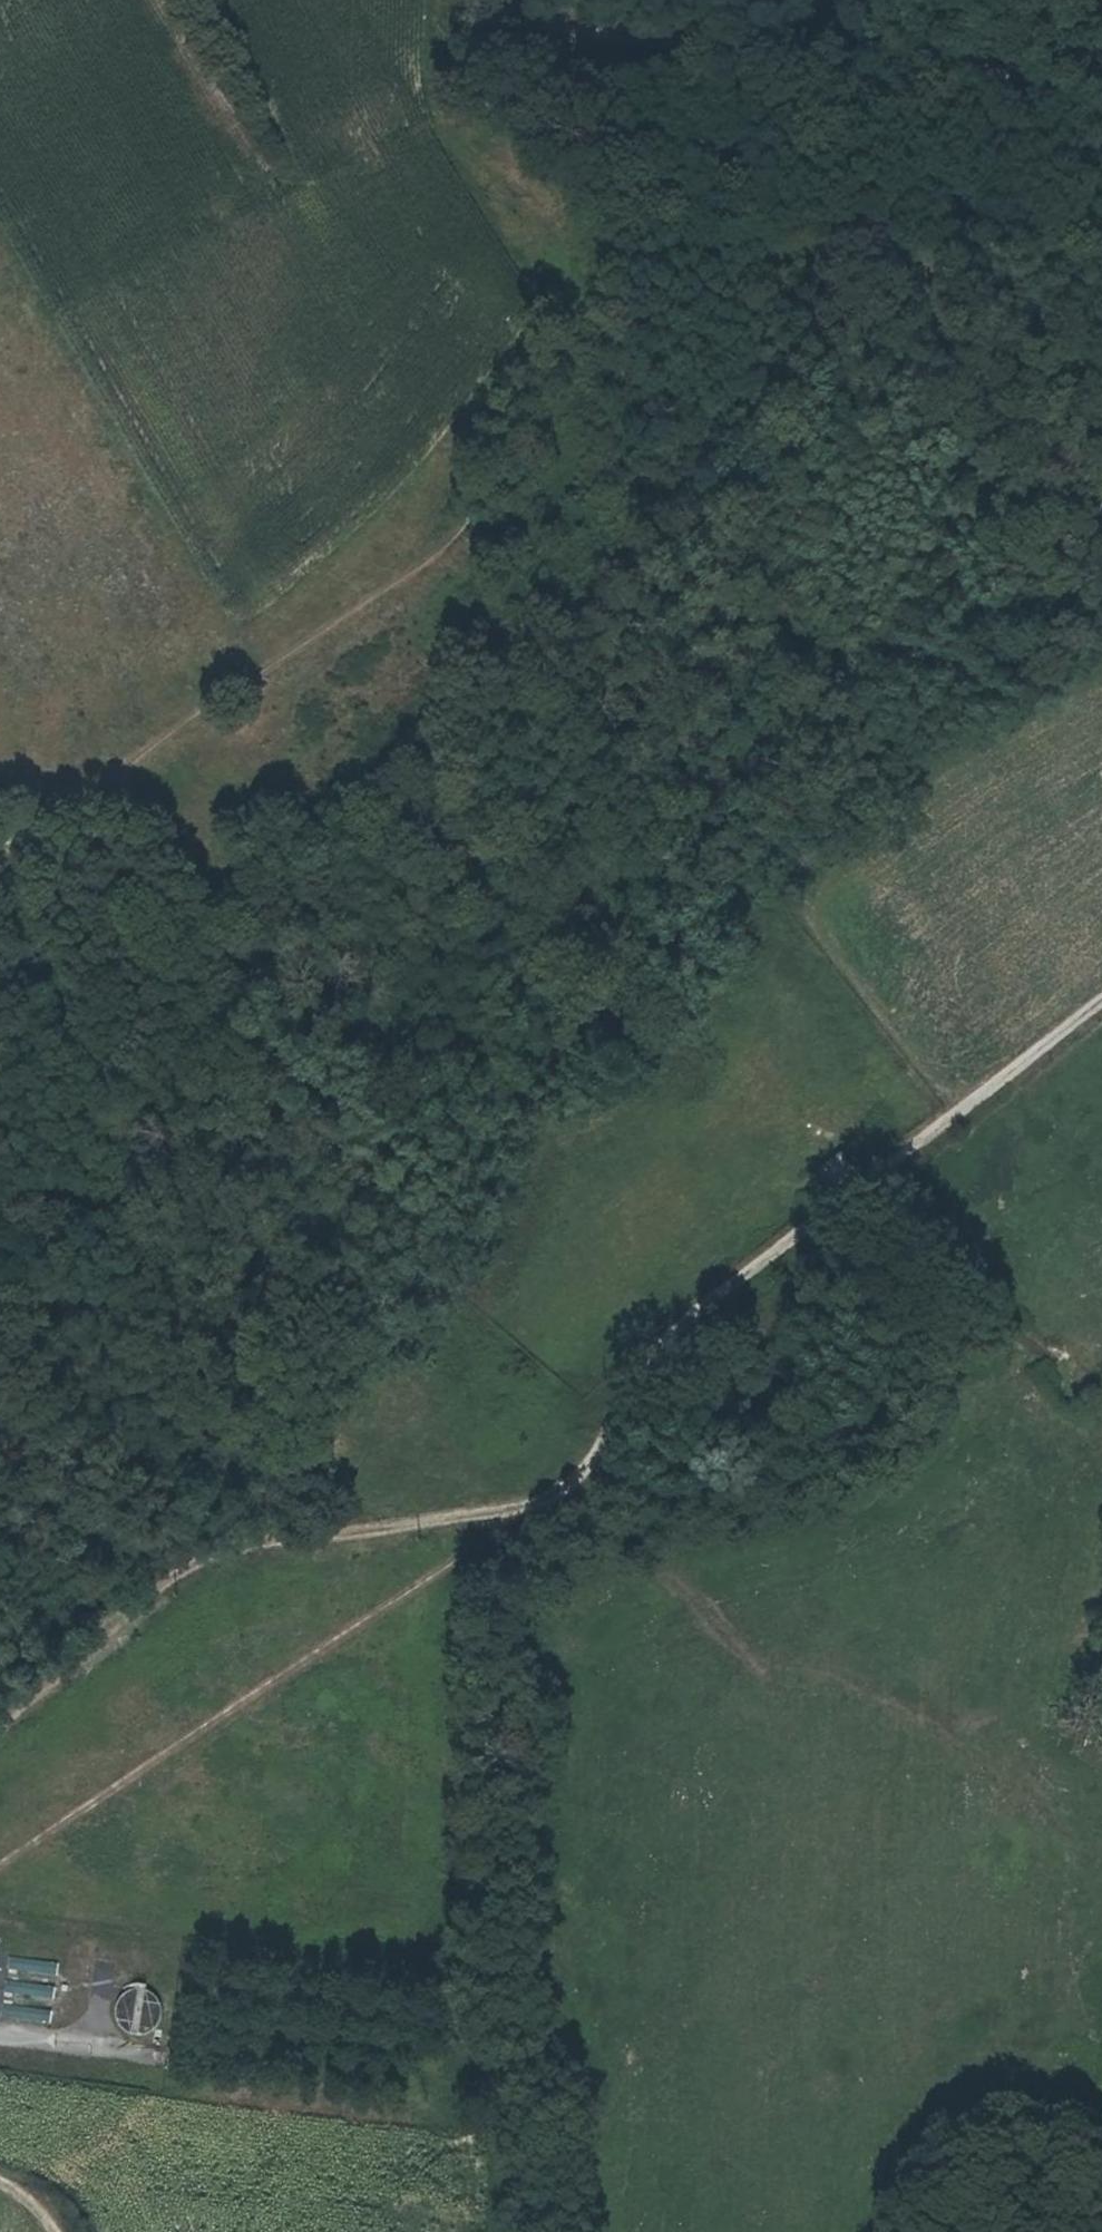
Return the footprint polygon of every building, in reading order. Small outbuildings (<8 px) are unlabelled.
[(843,1159),(823,1175),(837,1194),(858,1178),(843,1159)] [(808,1191),(810,1196),(814,1199),(820,1199),(824,1196),(826,1191),(824,1186),(820,1183),(814,1183),(810,1186),(808,1191)] [(7,1957),(1,2016),(46,2020),(47,2008),(12,2004),(14,1978),(33,1980),(33,1975),(52,1977),(54,1961),(7,1957)]
